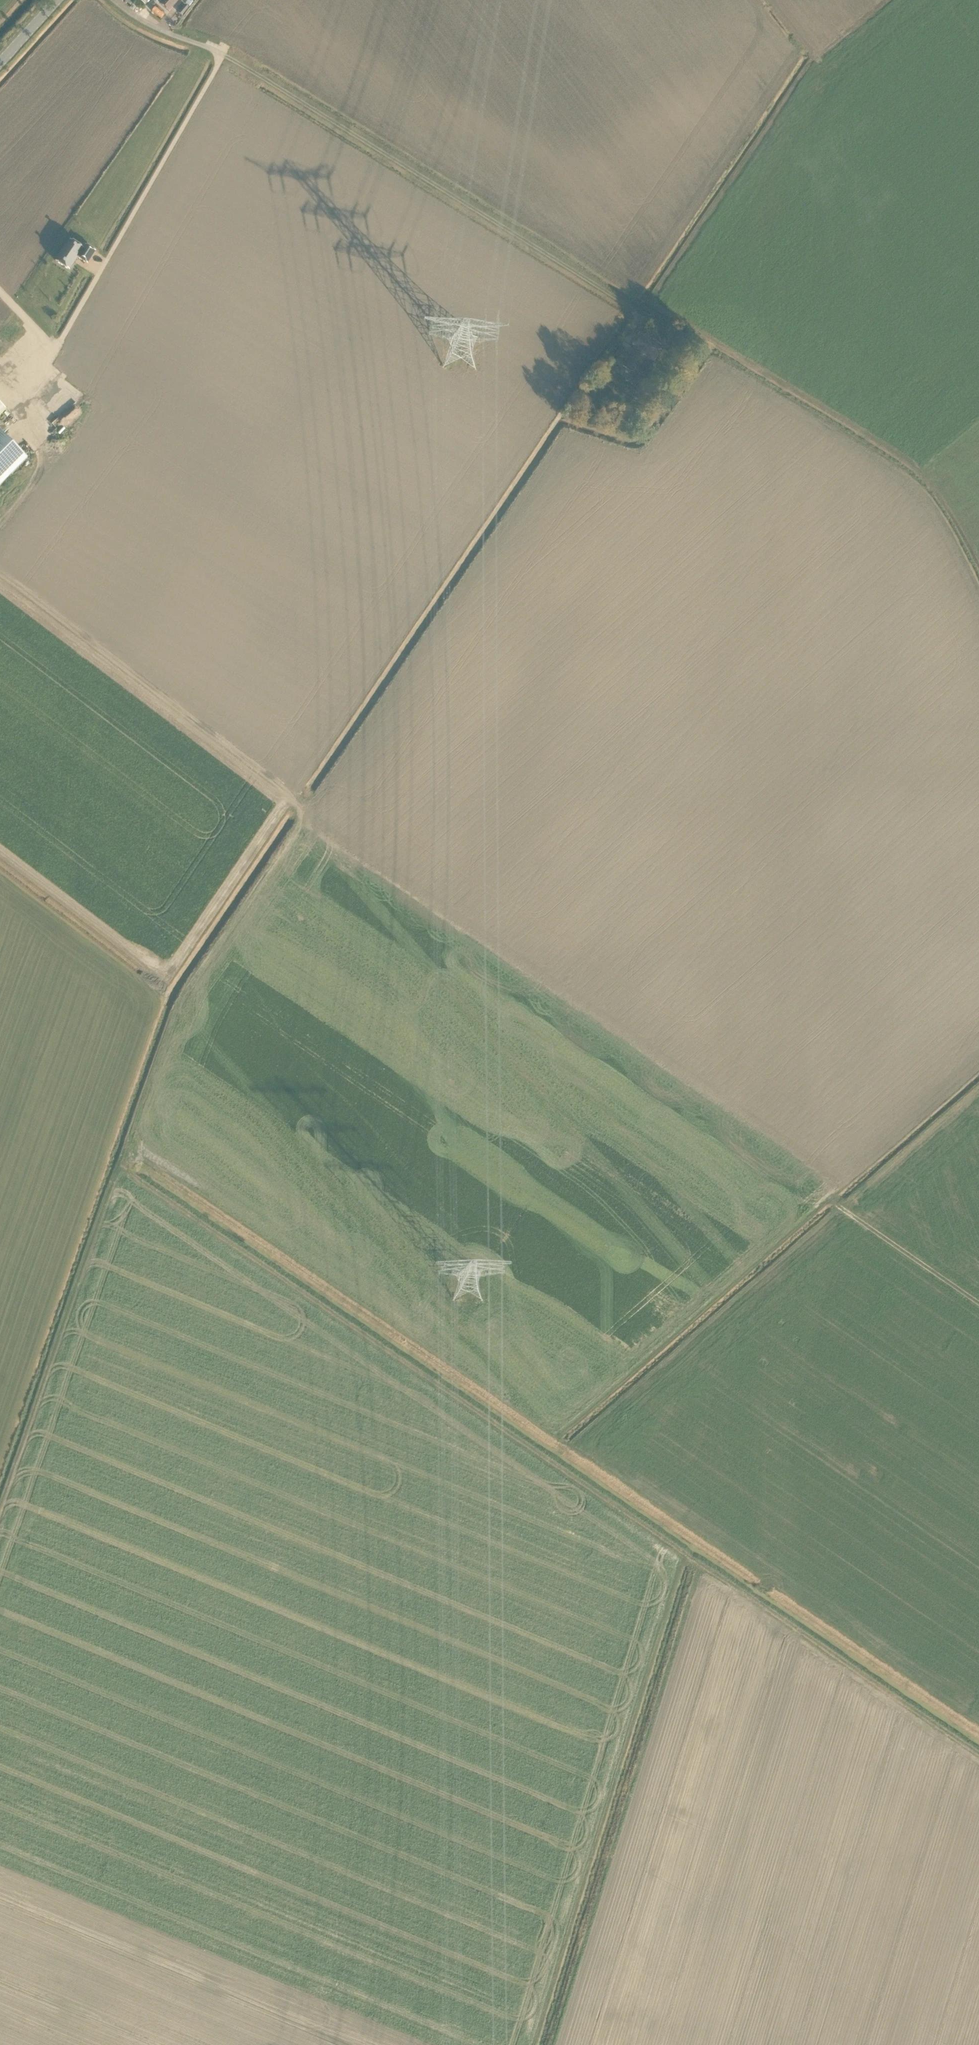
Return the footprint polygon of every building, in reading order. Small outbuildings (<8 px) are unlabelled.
[(161,4),(169,11),(179,0),(165,0),(161,4)] [(185,5),(178,13),(182,16),(188,8),(185,5)] [(88,264),(96,251),(86,245),(83,248),(71,240),(56,261),(70,270),(78,257),(88,264)] [(27,458),(0,431),(0,486),(27,458)]
